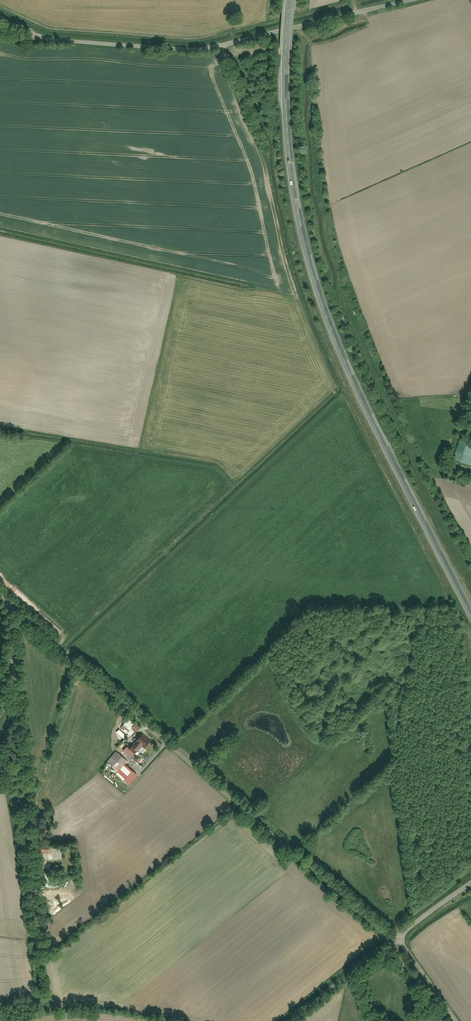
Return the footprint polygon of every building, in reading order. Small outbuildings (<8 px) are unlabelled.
[(458,432),(450,457),(470,463),(470,436),(458,432)] [(127,753),(132,758),(143,746),(146,750),(152,744),(143,735),(138,741),(139,743),(134,749),(133,747),(127,753)] [(116,752),(106,763),(118,773),(128,762),(116,752)] [(121,778),(130,785),(137,775),(128,768),(121,778)] [(35,846),(35,856),(51,855),(51,845),(35,846)] [(53,870),(54,880),(68,880),(68,869),(53,870)] [(39,875),(39,887),(50,887),(50,875),(39,875)]
